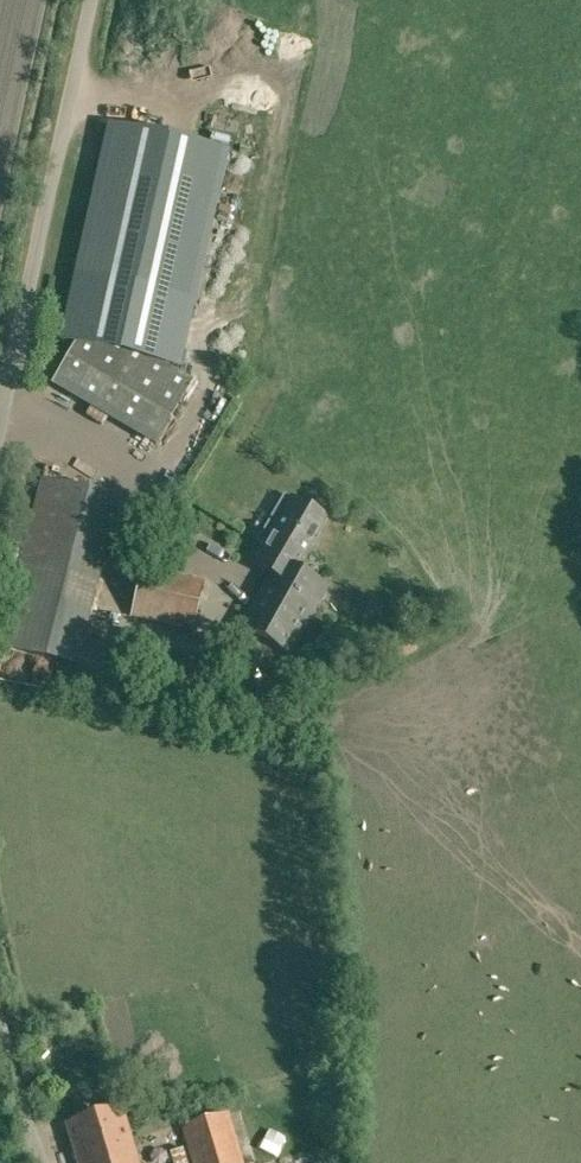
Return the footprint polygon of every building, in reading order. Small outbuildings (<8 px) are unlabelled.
[(240,138),(135,116),(99,282),(204,304),(240,138)] [(192,382),(90,321),(54,382),(156,443),(192,382)] [(42,480),(0,645),(55,660),(98,494),(42,480)] [(270,574),(240,625),(289,654),(328,588),(295,569),(303,555),(304,555),(325,518),(296,501),(268,548),(266,547),(255,565),(270,574)] [(193,631),(205,581),(144,566),(132,617),(193,631)] [(127,632),(122,674),(224,683),(228,643),(127,632)] [(121,1107),(66,1124),(77,1162),(138,1162),(121,1107)] [(181,1128),(192,1162),(241,1162),(226,1114),(181,1128)]
